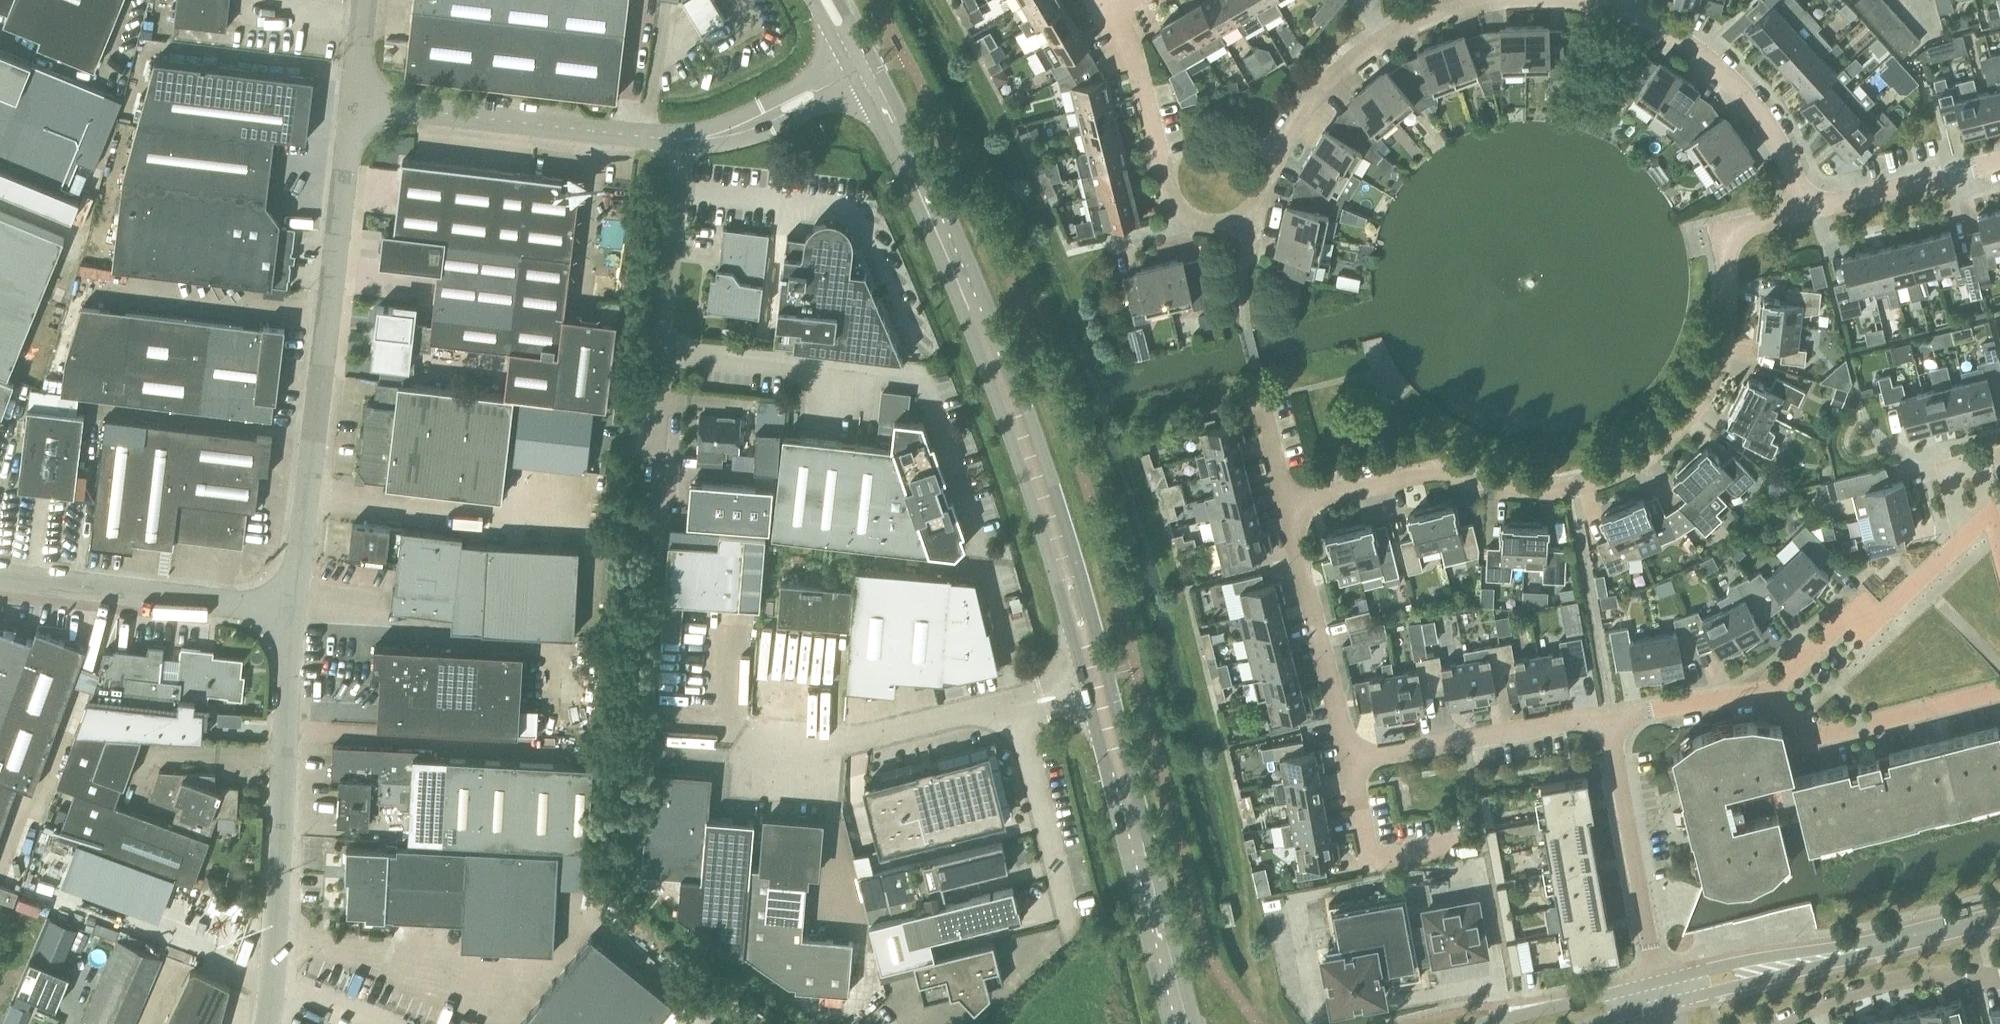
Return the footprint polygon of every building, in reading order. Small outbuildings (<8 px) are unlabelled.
[(9,13),(6,20),(43,36),(39,45),(95,68),(124,0),(0,0),(0,9),(9,13)] [(407,73),(618,98),(630,0),(415,0),(407,73)] [(970,11),(964,0),(956,4),(962,15),(970,11)] [(1024,29),(1064,6),(1061,0),(1031,0),(1023,5),(1030,17),(1020,23),(1024,29)] [(1203,4),(1221,34),(1239,23),(1226,0),(1210,0),(1203,4)] [(1239,23),(1245,34),(1264,23),(1264,22),(1251,0),(1226,0),(1239,23)] [(1264,22),(1264,23),(1283,12),(1277,2),(1276,0),(1251,0),(1264,22)] [(1314,16),(1324,25),(1344,0),(1327,0),(1314,16)] [(1687,2),(1721,12),(1724,2),(1717,0),(1687,0),(1687,2)] [(1772,8),(1746,32),(1755,41),(1758,39),(1765,46),(1806,9),(1798,0),(1765,0),(1772,8)] [(1876,0),(1857,0),(1855,2),(1864,11),(1876,0)] [(1889,4),(1886,0),(1876,0),(1864,11),(1872,20),(1889,4)] [(1939,12),(1954,8),(1952,0),(1936,0),(1939,12)] [(1847,2),(1839,10),(1849,21),(1858,13),(1847,2)] [(1226,43),(1221,34),(1203,4),(1183,15),(1206,54),(1226,43)] [(1879,29),(1897,13),(1889,4),(1872,20),(1879,29)] [(1064,6),(1024,29),(1036,49),(1076,25),(1064,6)] [(1989,9),(1991,17),(1999,15),(1996,7),(1989,9)] [(1806,9),(1765,46),(1780,63),(1818,29),(1821,26),(1806,9)] [(970,11),(962,15),(967,27),(976,22),(970,11)] [(1887,38),(1905,22),(1897,13),(1879,29),(1887,38)] [(1174,73),(1206,54),(1183,15),(1163,27),(1165,30),(1153,37),(1174,73)] [(1991,26),(1999,24),(1999,15),(1991,17),(1989,18),(1991,26)] [(1895,47),(1913,30),(1905,22),(1887,38),(1895,47)] [(1052,66),(1059,79),(1072,71),(1094,58),(1087,46),(1076,25),(1036,49),(1047,69),(1052,66)] [(1525,26),(1526,69),(1549,68),(1549,77),(1565,76),(1564,29),(1549,29),(1549,25),(1525,26)] [(1504,70),(1526,69),(1525,26),(1501,26),(1501,30),(1483,31),(1493,80),(1504,78),(1504,70)] [(1818,29),(1780,63),(1795,80),(1822,56),(1827,51),(1833,46),(1832,45),(1818,29)] [(1913,30),(1895,47),(1904,56),(1922,40),(1913,30)] [(1481,83),(1493,80),(1483,31),(1466,37),(1464,34),(1442,42),(1457,83),(1478,75),(1481,83)] [(975,40),(981,53),(991,48),(998,44),(991,32),(975,40)] [(1870,43),(1880,54),(1888,47),(1878,36),(1870,43)] [(1930,46),(1918,54),(1926,63),(1959,54),(1955,39),(1930,46)] [(1291,50),(1299,56),(1307,46),(1299,40),(1291,50)] [(1833,46),(1827,51),(1833,57),(1844,48),(1837,41),(1832,45),(1833,46)] [(1421,54),(1404,61),(1429,104),(1439,98),(1436,91),(1457,83),(1442,42),(1419,51),(1421,54)] [(72,218),(80,199),(65,192),(79,160),(95,167),(124,100),(107,93),(0,48),(0,187),(72,218)] [(981,53),(988,67),(998,62),(991,48),(981,53)] [(1256,77),(1267,70),(1262,62),(1256,51),(1245,58),(1256,77)] [(1680,75),(1661,61),(1658,64),(1647,55),(1619,94),(1631,103),(1636,96),(1655,110),(1680,75)] [(1273,56),(1262,62),(1267,70),(1278,64),(1273,56)] [(1801,104),(1802,105),(1837,73),(1822,56),(1795,80),(1810,96),(1801,104)] [(281,223),(267,201),(275,134),(307,138),(314,77),(156,58),(125,175),(114,264),(287,285),(294,230),(280,228),(281,223)] [(1074,96),(1077,109),(1111,100),(1105,78),(1106,78),(1094,58),(1072,71),(1059,79),(1061,90),(1072,88),(1074,96)] [(1387,69),(1369,85),(1396,118),(1414,104),(1419,110),(1429,104),(1404,61),(1390,72),(1387,69)] [(1888,73),(1896,81),(1909,70),(1901,61),(1888,73)] [(1837,73),(1802,105),(1817,122),(1853,90),(1845,81),(1852,75),(1844,67),(1837,73)] [(1989,85),(1991,92),(1999,90),(1994,69),(1986,71),(1989,85)] [(1676,138),(1712,103),(1697,92),(1700,89),(1680,75),(1655,110),(1673,123),(1668,130),(1676,138)] [(1946,76),(1934,79),(1938,93),(1940,104),(1944,121),(1945,121),(1960,117),(1963,130),(1964,136),(1987,130),(1978,94),(1974,78),(1956,83),(1957,84),(1948,86),(1946,76)] [(1223,84),(1226,94),(1240,90),(1237,80),(1223,84)] [(1353,103),(1339,115),(1377,148),(1384,139),(1379,133),(1396,118),(1369,85),(1350,100),(1353,103)] [(1853,90),(1817,122),(1832,139),(1868,107),(1875,100),(1868,92),(1861,98),(1853,90)] [(1978,94),(1987,130),(1988,130),(1987,129),(1999,126),(1999,92),(1999,90),(1991,92),(1979,95),(1979,94),(1978,94)] [(1077,109),(1065,112),(1070,133),(1082,130),(1116,121),(1111,100),(1077,109)] [(1704,160),(1739,135),(1726,115),(1722,118),(1712,103),(1676,138),(1684,146),(1691,141),(1704,160)] [(1871,135),(1879,144),(1898,126),(1883,110),(1877,116),(1868,107),(1832,139),(1848,156),(1871,135)] [(1384,154),(1377,148),(1339,115),(1329,130),(1326,128),(1313,149),(1350,171),(1362,152),(1378,161),(1384,154)] [(1087,151),(1122,142),(1116,121),(1082,130),(1087,151)] [(1021,134),(1026,145),(1035,142),(1030,130),(1021,134)] [(1739,135),(1704,160),(1717,178),(1710,183),(1719,196),(1758,169),(1750,157),(1753,155),(1739,135)] [(1040,153),(1035,142),(1026,145),(1031,157),(1040,153)] [(1081,175),(1127,163),(1122,142),(1087,151),(1076,154),(1081,175)] [(1339,191),(1350,171),(1313,149),(1301,169),(1304,171),(1295,187),(1341,206),(1346,195),(1339,191)] [(443,242),(524,251),(572,257),(581,181),(403,160),(394,235),(394,237),(443,242)] [(1086,196),(1132,184),(1127,163),(1081,175),(1086,196)] [(1038,173),(1044,185),(1053,182),(1047,169),(1038,173)] [(1058,192),(1053,182),(1044,185),(1049,196),(1058,192)] [(1132,184),(1086,196),(1095,232),(1138,221),(1134,208),(1138,207),(1132,184)] [(1337,216),(1341,206),(1295,187),(1291,205),(1287,204),(1282,228),(1324,237),(1329,215),(1337,216)] [(1999,248),(1999,210),(1979,215),(1987,250),(1973,254),(1974,262),(1979,279),(1990,276),(1988,266),(1997,264),(1995,253),(1997,249),(1999,248)] [(41,299),(66,238),(0,212),(0,282),(41,299)] [(806,236),(805,239),(786,237),(773,344),(905,360),(850,235),(849,233),(849,232),(847,229),(844,227),(842,225),(839,224),(837,223),(835,222),(831,221),(829,221),(827,221),(825,221),(822,222),(820,222),(816,224),(813,226),(812,228),(809,230),(808,232),(807,234),(806,236)] [(1320,259),(1324,237),(1282,228),(1277,251),(1281,252),(1278,266),(1328,277),(1332,262),(1320,259)] [(708,308),(760,314),(770,235),(724,229),(718,277),(712,276),(708,308)] [(1951,231),(1928,236),(1937,272),(1940,271),(1941,275),(1955,271),(1957,282),(1967,280),(1969,290),(1981,287),(1979,279),(1974,262),(1960,265),(1951,231)] [(433,340),(512,349),(524,251),(443,242),(394,237),(394,235),(386,234),(383,261),(440,267),(433,325),(423,324),(421,336),(413,335),(416,305),(396,303),(396,308),(378,306),(375,333),(377,333),(374,364),(384,365),(384,366),(387,366),(387,365),(410,367),(411,353),(416,353),(417,348),(432,350),(433,340)] [(1936,272),(1937,272),(1928,236),(1928,237),(1907,242),(1916,277),(1921,297),(1930,295),(1925,274),(1936,271),(1936,272)] [(1912,300),(1921,297),(1916,277),(1907,242),(1886,248),(1895,282),(1907,279),(1912,300)] [(1866,252),(1865,252),(1874,288),(1876,294),(1888,291),(1897,289),(1895,282),(1886,248),(1866,253),(1866,252)] [(515,396),(607,407),(618,322),(565,316),(572,257),(524,251),(512,349),(506,395),(515,396)] [(1861,291),(1874,288),(1865,252),(1843,258),(1848,281),(1835,284),(1843,317),(1863,312),(1858,296),(1861,291)] [(1160,264),(1170,306),(1192,300),(1195,308),(1210,304),(1199,258),(1184,262),(1183,258),(1160,264)] [(1148,311),(1170,306),(1160,264),(1137,270),(1138,273),(1124,277),(1135,323),(1150,319),(1148,311)] [(0,282),(0,373),(11,377),(41,299),(0,282)] [(1759,321),(1800,326),(1802,314),(1820,312),(1822,291),(1789,287),(1788,302),(1780,301),(1780,298),(1767,297),(1767,299),(1764,299),(1764,305),(1761,305),(1759,321)] [(1900,303),(1897,289),(1888,291),(1891,305),(1900,303)] [(275,417),(286,330),(83,306),(67,365),(64,393),(275,417)] [(1798,348),(1800,326),(1759,321),(1758,338),(1760,338),(1759,344),(1762,344),(1761,347),(1775,348),(1775,346),(1783,346),(1781,361),(1806,364),(1807,349),(1798,348)] [(1129,360),(1144,357),(1140,344),(1126,348),(1129,360)] [(1962,372),(1965,381),(1974,417),(1997,412),(1988,377),(1999,374),(1999,361),(1997,348),(1996,348),(1985,351),(1988,361),(1978,363),(1979,368),(1962,372)] [(1974,417),(1965,381),(1964,382),(1953,385),(1947,365),(1939,367),(1944,388),(1953,422),(1973,417),(1973,418),(1974,417)] [(1932,427),(1953,422),(1944,388),(1939,367),(1930,369),(1935,390),(1924,393),(1923,392),(1932,428),(1932,427)] [(412,383),(413,369),(406,368),(405,382),(412,383)] [(1932,428),(1923,392),(1910,395),(1905,393),(1903,383),(1893,385),(1891,375),(1879,377),(1885,402),(1900,399),(1909,434),(1932,428)] [(15,381),(0,376),(0,423),(15,381)] [(1737,398),(1774,416),(1779,406),(1788,408),(1792,401),(1799,404),(1806,391),(1777,376),(1770,389),(1763,386),(1764,384),(1752,377),(1751,380),(1749,379),(1746,384),(1744,383),(1737,398)] [(515,396),(506,395),(376,380),(374,403),(368,402),(359,475),(389,479),(388,484),(504,497),(515,396)] [(1768,427),(1774,416),(1737,398),(1729,412),(1732,413),(1729,419),(1731,420),(1730,422),(1742,428),(1743,426),(1750,429),(1743,443),(1772,457),(1779,444),(1772,440),(1776,433),(1768,427)] [(594,407),(521,399),(514,463),(587,471),(594,407)] [(30,409),(20,490),(77,497),(87,416),(30,409)] [(739,453),(741,417),(701,415),(699,458),(722,460),(722,457),(726,457),(726,452),(739,453)] [(781,466),(782,419),(758,418),(757,465),(781,466)] [(958,534),(927,445),(931,443),(923,421),(895,418),(892,446),(784,434),(781,466),(773,534),(956,554),(966,544),(962,532),(958,534)] [(1206,453),(1240,444),(1239,440),(1246,438),(1242,419),(1217,426),(1215,418),(1202,421),(1204,429),(1201,430),(1206,453)] [(261,475),(268,476),(273,438),(108,419),(93,546),(133,551),(135,543),(176,548),(177,539),(244,547),(249,510),(257,510),(261,475)] [(1212,473),(1246,465),(1240,444),(1206,453),(1196,455),(1201,476),(1212,473)] [(1701,450),(1689,461),(1717,491),(1724,485),(1730,491),(1732,489),(1738,496),(1756,479),(1734,455),(1723,465),(1718,460),(1720,458),(1711,448),(1709,449),(1707,448),(1703,452),(1701,450)] [(1146,468),(1155,465),(1150,451),(1141,454),(1146,468)] [(1676,480),(1674,482),(1683,492),(1685,490),(1690,496),(1679,506),(1696,523),(1702,530),(1706,534),(1723,519),(1717,512),(1727,503),(1717,491),(1689,461),(1677,473),(1679,474),(1674,478),(1676,480)] [(1155,465),(1146,468),(1152,488),(1161,486),(1155,466),(1155,465)] [(1217,494),(1251,486),(1246,465),(1212,473),(1217,494)] [(1891,484),(1885,467),(1835,479),(1839,497),(1853,494),(1859,516),(1916,502),(1913,502),(1911,494),(1908,487),(1906,488),(1904,481),(1891,484)] [(771,529),(774,486),(696,480),(695,491),(691,490),(688,522),(771,529)] [(1209,519),(1256,507),(1251,486),(1217,494),(1204,498),(1209,519)] [(1166,507),(1175,504),(1171,491),(1162,494),(1166,507)] [(1637,498),(1622,504),(1638,542),(1658,534),(1662,543),(1676,537),(1666,514),(1653,520),(1650,513),(1652,512),(1647,499),(1645,500),(1644,498),(1638,500),(1637,498)] [(1916,502),(1859,516),(1869,557),(1905,548),(1903,530),(1915,527),(1914,520),(1916,520),(1915,511),(1914,503),(1916,503),(1916,502)] [(1447,503),(1431,507),(1441,547),(1445,564),(1467,558),(1479,555),(1480,548),(1473,523),(1459,527),(1457,519),(1460,519),(1457,505),(1454,506),(1454,504),(1448,505),(1447,503)] [(1175,504),(1166,507),(1170,520),(1179,517),(1175,504)] [(1643,555),(1638,542),(1622,504),(1607,511),(1608,513),(1602,515),(1603,518),(1601,518),(1606,531),(1608,530),(1611,537),(1598,543),(1610,573),(1629,565),(1628,557),(1643,555)] [(1214,540),(1261,528),(1256,507),(1209,519),(1214,540)] [(1419,552),(1441,547),(1431,507),(1415,511),(1416,513),(1410,515),(1410,517),(1408,517),(1411,531),(1414,530),(1416,537),(1401,541),(1409,573),(1424,569),(1419,552)] [(1487,579),(1502,579),(1511,580),(1513,562),(1523,563),(1525,522),(1510,521),(1510,524),(1503,523),(1503,526),(1501,526),(1500,539),(1503,539),(1503,547),(1488,546),(1487,579)] [(1525,522),(1523,563),(1544,564),(1543,581),(1566,582),(1567,549),(1547,549),(1548,541),(1550,541),(1551,528),(1548,527),(1549,525),(1542,525),(1542,522),(1525,522)] [(399,558),(402,529),(392,528),(354,523),(350,554),(388,559),(388,557),(399,558)] [(636,752),(636,757),(637,761),(638,765),(640,768),(643,771),(651,773),(672,775),(673,775),(674,765),(673,764),(674,751),(675,752),(678,719),(676,718),(677,706),(679,706),(681,684),(679,684),(680,671),(682,671),(684,651),(682,651),(683,638),(685,638),(686,628),(684,628),(685,615),(686,615),(688,601),(709,603),(710,592),(762,596),(767,536),(655,523),(638,732),(638,735),(637,744),(636,752)] [(1365,523),(1350,527),(1360,567),(1363,579),(1384,574),(1385,579),(1400,575),(1392,543),(1378,547),(1376,540),(1378,539),(1375,526),(1373,526),(1372,524),(1366,525),(1365,523)] [(1785,562),(1816,596),(1817,596),(1815,594),(1820,588),(1825,581),(1824,580),(1829,575),(1820,565),(1832,551),(1806,524),(1793,537),(1802,546),(1785,562)] [(1341,572),(1360,567),(1350,527),(1334,531),(1334,533),(1328,535),(1329,537),(1326,538),(1330,551),(1332,550),(1334,558),(1323,561),(1327,579),(1342,575),(1341,572)] [(402,529),(399,558),(393,609),(454,616),(452,629),(575,635),(579,548),(486,543),(486,545),(463,542),(463,536),(402,528),(402,529)] [(1261,528),(1214,540),(1223,574),(1261,564),(1258,553),(1274,549),(1269,531),(1263,532),(1261,528)] [(1183,533),(1174,535),(1178,548),(1187,546),(1197,543),(1195,538),(1186,541),(1183,533)] [(1816,596),(1785,562),(1768,578),(1761,571),(1750,579),(1772,611),(1787,600),(1794,607),(1799,602),(1801,604),(1808,600),(1814,594),(1816,596)] [(852,627),(847,688),(865,690),(868,699),(896,692),(897,677),(914,678),(916,688),(944,681),(945,677),(959,678),(1000,669),(990,628),(988,628),(977,580),(953,578),(953,576),(857,569),(855,587),(782,581),(779,621),(852,627)] [(1247,613),(1281,605),(1280,600),(1286,598),(1282,580),(1266,584),(1263,573),(1233,580),(1236,592),(1241,591),(1247,613)] [(1772,611),(1750,579),(1747,575),(1729,586),(1726,591),(1728,593),(1719,598),(1724,608),(1745,650),(1745,649),(1744,647),(1751,643),(1757,638),(1757,636),(1763,633),(1757,621),(1772,611)] [(1566,590),(1552,590),(1552,602),(1566,602),(1566,590)] [(1247,613),(1239,615),(1244,636),(1252,634),(1286,626),(1281,605),(1247,613)] [(1744,650),(1745,650),(1724,608),(1703,619),(1699,611),(1687,614),(1699,652),(1716,646),(1720,654),(1727,651),(1728,653),(1735,651),(1743,647),(1744,650)] [(1350,630),(1374,624),(1370,609),(1346,615),(1350,630)] [(1682,657),(1699,652),(1687,614),(1675,618),(1677,632),(1654,636),(1662,681),(1663,681),(1662,678),(1670,676),(1678,673),(1677,671),(1684,670),(1682,657)] [(1583,627),(1582,622),(1566,624),(1567,630),(1583,627)] [(1379,623),(1374,624),(1350,630),(1353,642),(1382,635),(1379,623)] [(1397,624),(1397,641),(1416,641),(1416,624),(1397,624)] [(1252,634),(1244,636),(1249,657),(1257,655),(1291,647),(1286,626),(1252,634)] [(1662,681),(1654,636),(1631,640),(1628,627),(1610,630),(1617,667),(1635,666),(1637,679),(1644,677),(1645,679),(1653,679),(1661,678),(1661,681),(1662,681)] [(34,643),(0,630),(0,734),(34,643)] [(1204,646),(1213,644),(1210,631),(1201,633),(1204,646)] [(34,643),(0,734),(0,831),(17,785),(34,791),(87,651),(38,632),(34,643)] [(1539,654),(1547,701),(1562,699),(1560,692),(1570,690),(1567,670),(1578,668),(1573,638),(1561,640),(1563,650),(1539,654)] [(1547,701),(1539,654),(1515,659),(1512,642),(1500,644),(1505,674),(1517,671),(1522,699),(1532,697),(1533,704),(1547,701)] [(1204,646),(1208,659),(1216,657),(1213,644),(1204,646)] [(1500,644),(1464,650),(1466,660),(1475,707),(1489,705),(1487,698),(1497,696),(1494,676),(1505,674),(1500,644)] [(84,714),(78,731),(79,732),(206,739),(206,710),(196,709),(197,700),(210,702),(211,693),(229,695),(227,699),(243,701),(246,678),(243,677),(244,660),(215,657),(216,652),(183,649),(180,680),(161,678),(164,656),(163,656),(164,646),(149,645),(148,652),(115,648),(115,651),(107,650),(84,714)] [(537,734),(538,713),(539,709),(521,708),(524,655),(376,647),(375,672),(383,673),(380,726),(520,734),(520,733),(537,734)] [(1257,655),(1249,657),(1254,678),(1296,667),(1291,647),(1257,655)] [(1475,707),(1466,660),(1442,665),(1440,654),(1428,656),(1434,686),(1445,684),(1449,705),(1459,703),(1460,710),(1475,707)] [(1418,669),(1394,673),(1403,720),(1417,718),(1416,711),(1426,709),(1422,689),(1434,686),(1428,656),(1416,659),(1418,669)] [(1254,678),(1253,678),(1259,699),(1268,697),(1302,688),(1296,667),(1254,678)] [(1212,675),(1215,688),(1224,686),(1220,673),(1212,675)] [(1389,723),(1403,720),(1394,673),(1370,678),(1377,718),(1387,716),(1389,723)] [(1224,686),(1215,688),(1218,701),(1227,699),(1224,686)] [(1302,688),(1268,697),(1273,719),(1268,721),(1271,732),(1301,725),(1298,714),(1314,709),(1310,691),(1303,693),(1302,688)] [(220,713),(220,723),(242,724),(243,714),(220,713)] [(1794,778),(1786,746),(1792,745),(1790,734),(1784,735),(1781,726),(1769,724),(1770,718),(1759,717),(1758,723),(1753,722),(1736,724),(1734,724),(1733,718),(1723,719),(1713,723),(1715,729),(1714,729),(1697,736),(1693,739),(1690,734),(1681,741),(1684,746),(1674,753),(1676,762),(1670,763),(1673,775),(1679,773),(1685,797),(1684,798),(1693,835),(1695,835),(1696,842),(1700,859),(1695,860),(1697,871),(1703,870),(1706,879),(1728,885),(1739,884),(1762,879),(1772,874),(1789,858),(1781,824),(1803,818),(1810,844),(1820,841),(1821,845),(1838,843),(1854,837),(1853,833),(1917,817),(1918,821),(1935,819),(1951,813),(1950,809),(1971,804),(1972,808),(1989,805),(1999,801),(1999,726),(1794,778)] [(215,790),(218,775),(161,772),(151,799),(182,811),(176,828),(117,806),(125,784),(127,785),(144,737),(79,733),(60,786),(78,792),(61,836),(195,886),(212,842),(207,840),(215,816),(239,818),(241,789),(223,788),(221,792),(215,790)] [(1285,779),(1319,773),(1319,768),(1326,767),(1322,749),(1306,752),(1304,740),(1274,745),(1276,757),(1281,756),(1285,779)] [(446,841),(450,758),(433,757),(434,751),(335,746),(333,778),(341,778),(373,780),(379,780),(378,799),(380,802),(380,801),(395,802),(395,804),(411,805),(409,839),(446,841)] [(882,851),(1006,820),(990,754),(866,785),(882,851)] [(450,758),(446,841),(569,848),(589,849),(591,807),(593,765),(450,758)] [(751,882),(752,866),(756,823),(708,819),(711,778),(673,775),(672,775),(651,773),(642,873),(682,877),(679,913),(737,954),(743,954),(744,953),(751,882)] [(1323,794),(1319,773),(1285,779),(1273,781),(1277,803),(1289,801),(1289,800),(1323,794)] [(1541,784),(1547,820),(1543,820),(1562,929),(1567,928),(1573,963),(1620,955),(1615,930),(1610,931),(1609,920),(1587,802),(1592,801),(1587,776),(1541,784)] [(379,812),(380,802),(378,799),(379,780),(373,780),(341,778),(339,823),(371,825),(371,811),(379,812)] [(1486,826),(1494,824),(1489,793),(1480,794),(1486,826)] [(1245,809),(1254,807),(1251,794),(1242,796),(1245,809)] [(1292,822),(1327,815),(1323,794),(1289,800),(1289,801),(1292,822)] [(1254,807),(1245,809),(1248,822),(1257,820),(1254,807)] [(1285,845),(1296,843),(1331,837),(1327,815),(1292,822),(1281,824),(1285,845)] [(818,873),(822,823),(767,818),(763,867),(773,868),(772,874),(808,878),(808,872),(818,873)] [(1505,880),(1499,852),(1495,828),(1487,830),(1496,881),(1505,880)] [(1257,849),(1256,842),(1254,836),(1245,838),(1248,852),(1257,849)] [(1296,843),(1300,866),(1296,867),(1298,879),(1328,873),(1326,862),(1342,859),(1339,840),(1332,841),(1331,837),(1296,843)] [(860,878),(859,878),(882,968),(935,955),(931,939),(1011,919),(1019,906),(1014,888),(948,905),(943,885),(1009,868),(1003,842),(874,875),(860,878)] [(367,918),(464,923),(462,948),(554,952),(559,854),(398,846),(398,850),(348,847),(347,867),(350,868),(348,914),(367,915),(367,918)] [(855,858),(860,878),(874,875),(869,854),(855,858)] [(802,937),(808,878),(772,874),(773,868),(763,867),(752,866),(751,882),(744,953),(789,984),(796,985),(795,989),(848,994),(853,941),(802,937)] [(1271,892),(1266,868),(1253,871),(1259,895),(1271,892)] [(12,904),(17,892),(0,886),(0,899),(12,904)] [(1507,939),(1516,937),(1506,886),(1497,887),(1507,939)] [(1416,924),(1412,925),(1406,889),(1329,904),(1336,939),(1350,936),(1353,949),(1324,954),(1334,1005),(1385,995),(1380,971),(1392,969),(1394,982),(1422,976),(1419,962),(1435,960),(1430,932),(1421,933),(1417,931),(1416,924)] [(1236,922),(1235,917),(1232,905),(1231,899),(1221,901),(1226,925),(1236,922)] [(1430,932),(1435,960),(1435,962),(1486,952),(1477,901),(1426,911),(1428,922),(1416,924),(1417,931),(1421,933),(1430,932)] [(520,1023),(657,1023),(675,1001),(592,935),(520,1023)] [(161,958),(118,939),(81,1023),(133,1023),(161,958)] [(1507,943),(1513,974),(1521,973),(1515,941),(1507,943)] [(950,953),(960,994),(976,1010),(992,994),(990,986),(1005,983),(995,942),(950,953)] [(925,1003),(960,994),(950,953),(938,956),(915,962),(925,1003)] [(32,957),(18,990),(58,1007),(72,974),(61,969),(32,957)] [(231,983),(196,969),(190,971),(164,1023),(220,1023),(231,983)] [(1946,1023),(1969,1023),(1962,999),(1941,1004),(1946,1023)] [(5,1023),(26,1023),(32,1011),(13,1003),(5,1023)] [(1941,1004),(1920,1010),(1923,1023),(1946,1023),(1941,1004)] [(1989,1009),(1993,1023),(1999,1023),(1999,1006),(1989,1009)] [(1920,1010),(1898,1015),(1901,1023),(1923,1023),(1920,1010)] [(1898,1015),(1878,1020),(1879,1023),(1901,1023),(1898,1015)] [(319,1023),(344,1023),(323,1016),(319,1023)]
